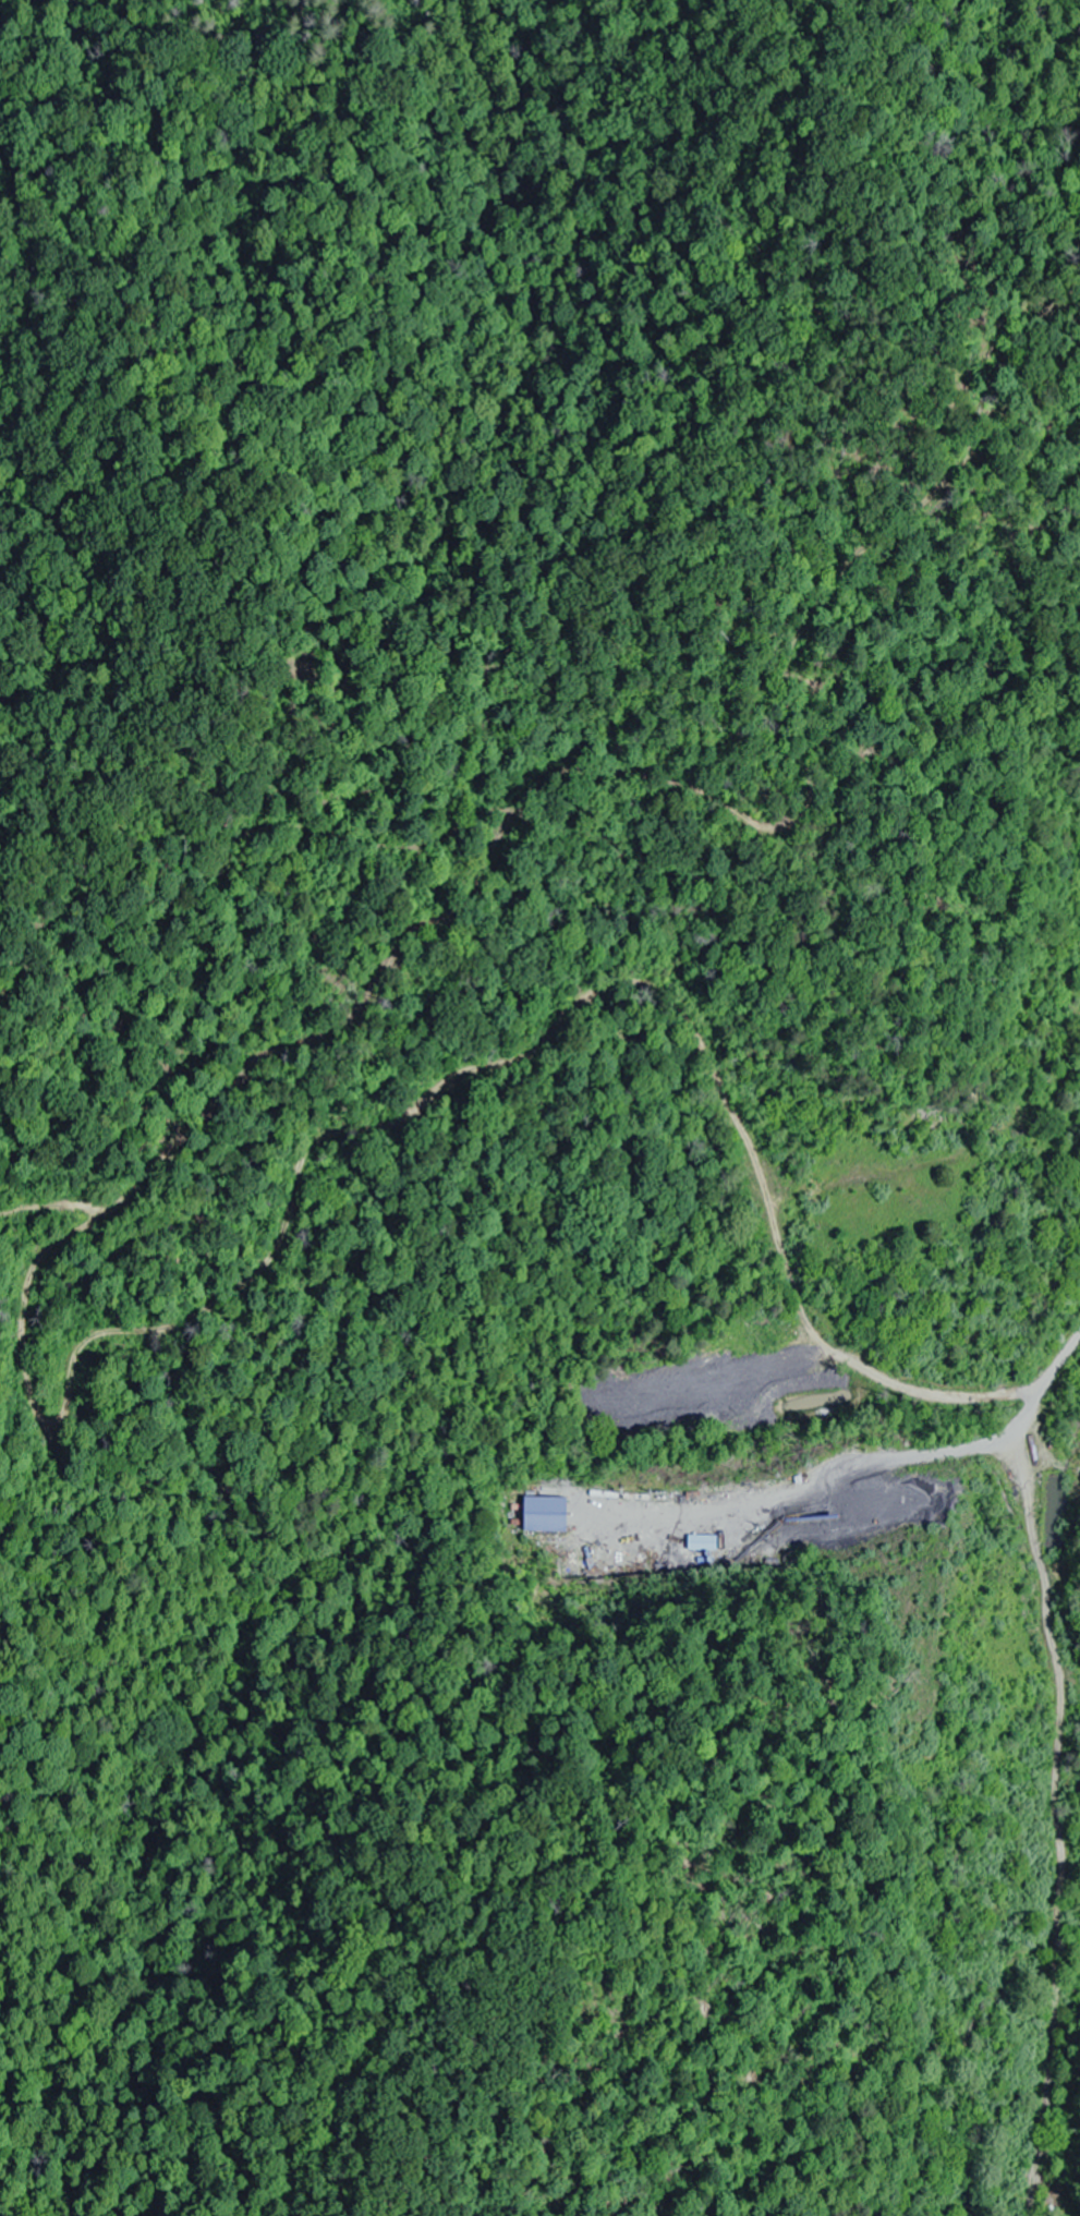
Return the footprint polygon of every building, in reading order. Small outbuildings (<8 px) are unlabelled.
[(525,1533),(567,1533),(567,1497),(525,1497),(525,1533)]
